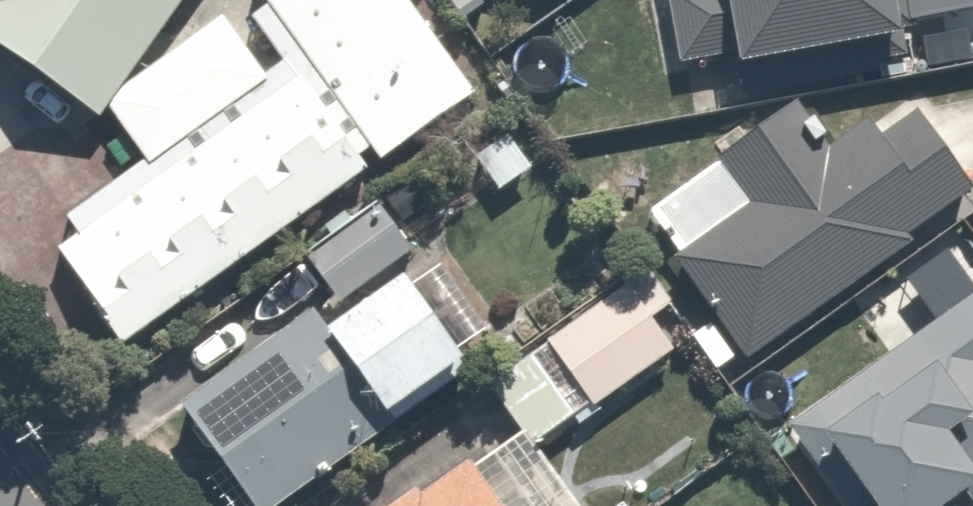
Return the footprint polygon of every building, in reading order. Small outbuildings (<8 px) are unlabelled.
[(68,354),(423,102),(351,0),(199,0),(56,101),(109,174),(0,251),(0,259),(68,354)] [(46,113),(123,0),(0,0),(0,82),(46,113)] [(898,0),(646,0),(661,75),(686,70),(693,107),(910,65),(898,0)] [(734,357),(958,187),(959,186),(899,107),(864,134),(848,114),(806,146),(772,101),(701,155),(734,199),(658,257),(734,357)] [(455,360),(389,267),(414,250),(380,202),(297,260),(321,294),(159,408),(229,505),(248,505),(455,360)] [(482,302),(443,330),(524,443),(665,343),(620,279),(517,352),(482,302)] [(972,282),(794,413),(862,505),(901,505),(941,477),(962,505),(972,505),(972,282)] [(459,445),(367,505),(499,505),(459,445)]
